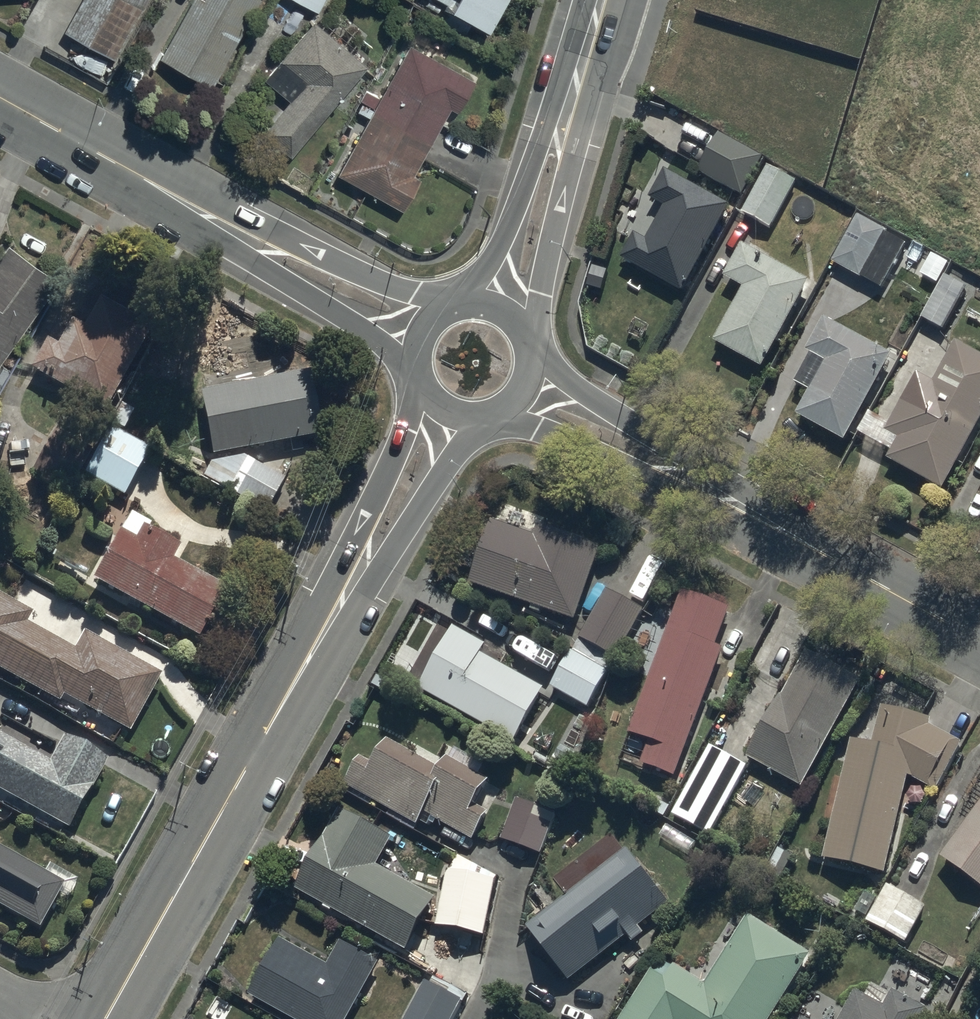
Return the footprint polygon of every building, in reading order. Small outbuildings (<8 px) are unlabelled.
[(110,55),(140,0),(80,0),(63,30),(110,55)] [(210,86),(256,0),(190,0),(158,58),(210,86)] [(316,9),(321,0),(300,0),(316,9)] [(483,27),(498,0),(435,0),(483,27)] [(261,129),(286,151),(365,61),(312,16),(278,55),(305,79),(261,129)] [(407,41),(333,170),(399,207),(417,176),(409,171),(447,105),(455,109),(472,79),(407,41)] [(698,179),(741,202),(763,162),(720,139),(698,179)] [(771,169),(742,221),(775,237),(803,186),(771,169)] [(632,239),(618,265),(685,300),(732,212),(666,176),(651,205),(665,212),(646,247),(632,239)] [(859,220),(832,269),(883,296),(909,247),(859,220)] [(60,282),(7,244),(0,253),(0,365),(60,282)] [(714,348),(762,375),(811,286),(743,249),(724,285),(743,295),(714,348)] [(920,324),(944,337),(969,291),(946,278),(920,324)] [(33,375),(107,419),(159,331),(104,307),(91,335),(75,328),(61,351),(51,345),(33,375)] [(798,424),(845,449),(893,361),(826,324),(807,358),(828,369),(798,424)] [(944,497),(979,429),(979,362),(957,350),(936,389),(919,380),(890,436),(901,442),(888,467),(944,497)] [(201,400),(212,461),(325,440),(313,378),(201,400)] [(115,432),(88,481),(127,501),(153,453),(115,432)] [(244,462),(226,494),(262,514),(280,481),(244,462)] [(470,580),(577,616),(602,541),(541,520),(537,530),(492,515),(470,580)] [(97,586),(204,646),(232,598),(177,567),(184,554),(131,524),(97,586)] [(549,684),(587,706),(648,603),(610,581),(549,684)] [(640,761),(676,774),(737,605),(683,585),(632,729),(650,735),(640,761)] [(130,741),(161,683),(0,598),(0,671),(130,741)] [(419,684),(516,738),(545,687),(478,650),(482,643),(452,626),(419,684)] [(811,642),(748,753),(801,783),(864,672),(811,642)] [(854,734),(826,856),(887,870),(909,772),(937,787),(964,738),(931,720),(933,712),(883,701),(875,739),(854,734)] [(361,754),(347,777),(419,820),(425,809),(472,837),(490,807),(477,799),(491,776),(448,751),(440,764),(388,733),(373,759),(361,754)] [(52,767),(0,739),(0,795),(73,835),(111,766),(66,742),(52,767)] [(671,815),(710,834),(748,762),(710,742),(671,815)] [(516,796),(502,836),(542,850),(556,810),(516,796)] [(295,884),(408,948),(438,896),(378,863),(395,834),(341,803),(295,884)] [(979,880),(979,803),(943,853),(979,880)] [(526,926),(567,977),(670,896),(629,845),(526,926)] [(70,890),(0,851),(0,914),(43,938),(70,890)] [(449,864),(438,924),(487,933),(499,874),(449,864)] [(870,916),(909,939),(930,902),(891,880),(870,916)] [(811,949),(749,911),(706,980),(662,953),(621,1018),(768,1018),(811,949)] [(300,1018),(348,1018),(382,959),(343,937),(330,959),(281,932),(248,990),(300,1018)] [(464,996),(424,976),(403,1018),(453,1018),(464,996)] [(929,1004),(895,987),(887,1002),(856,987),(840,1018),(922,1018),(929,1004)] [(806,1011),(802,1018),(823,1018),(806,1011)]
